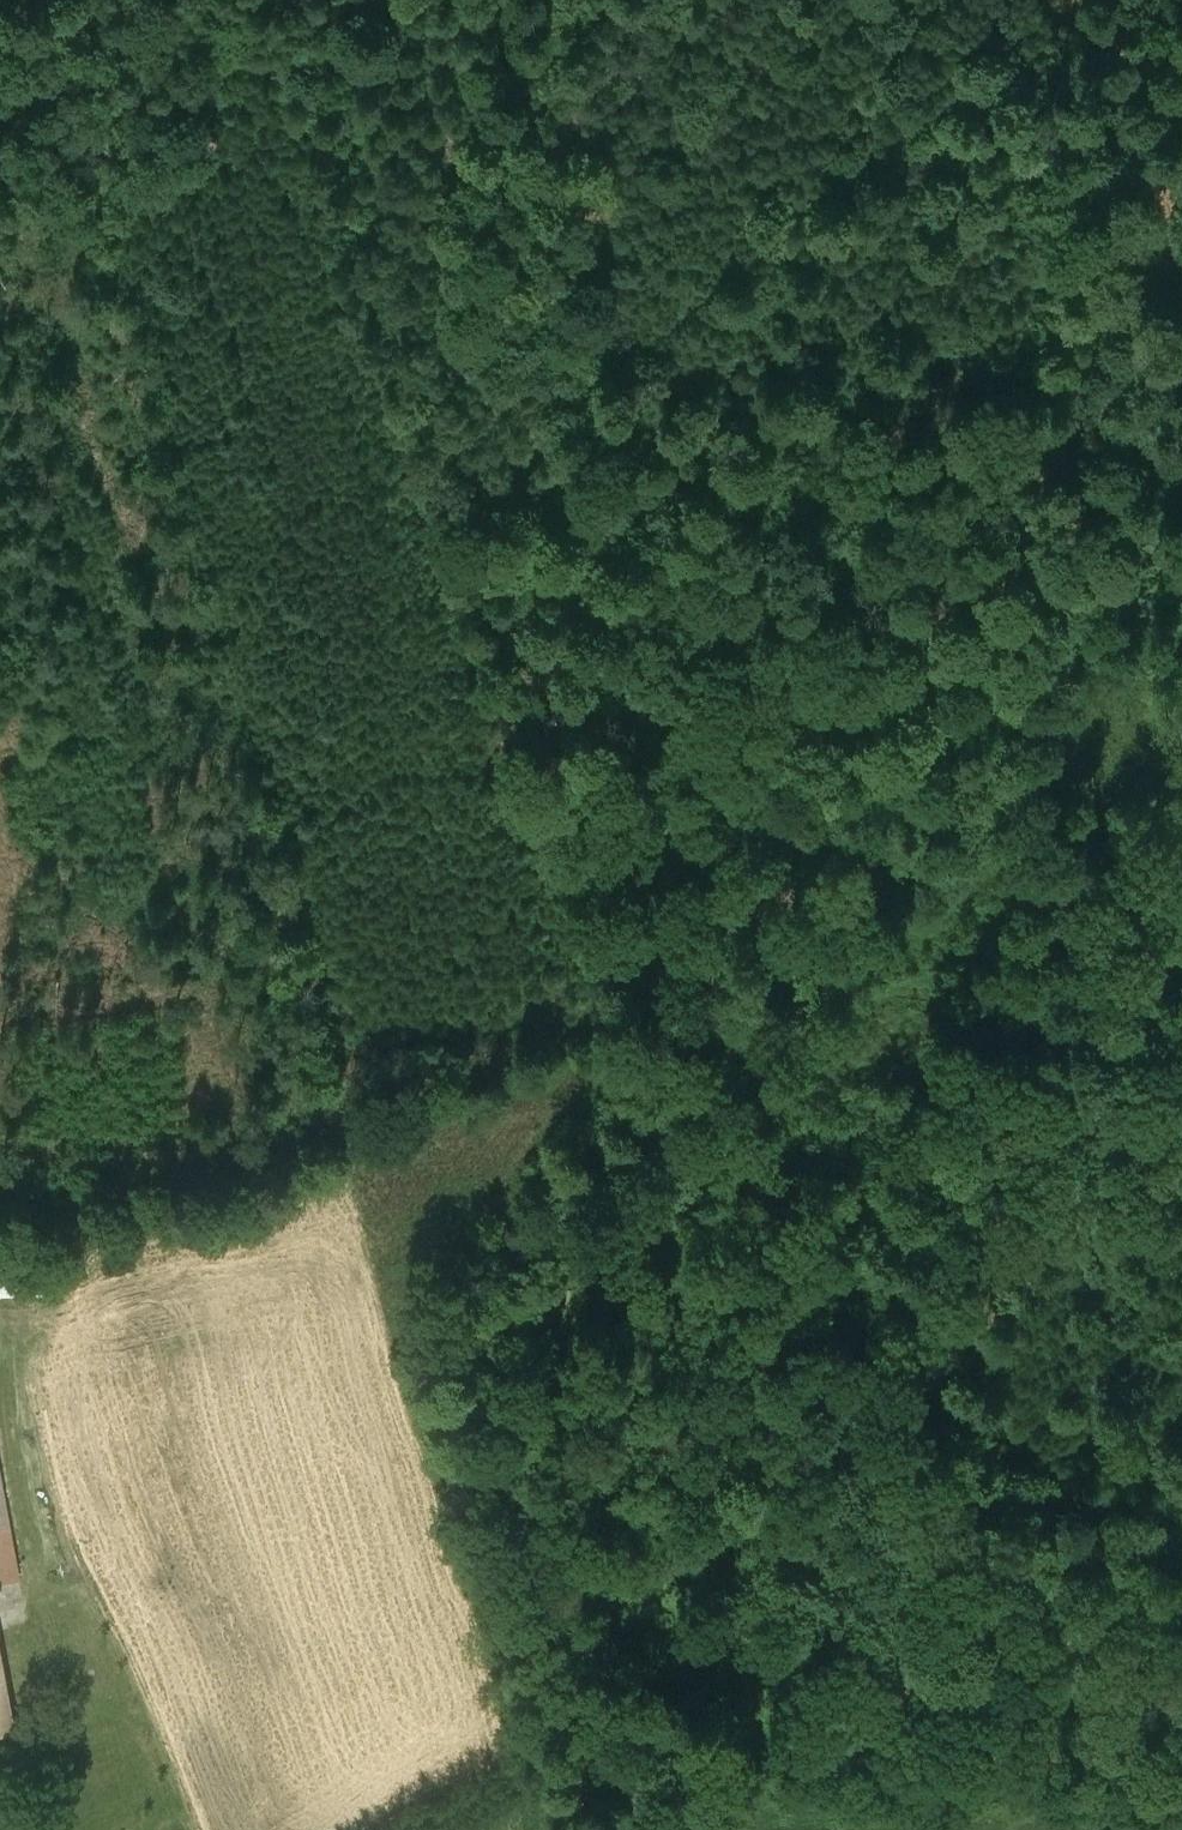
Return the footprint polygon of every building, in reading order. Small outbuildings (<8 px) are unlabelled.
[(0,1486),(0,1581),(17,1578),(0,1486)] [(0,1630),(0,1666),(11,1726),(46,1721),(28,1625),(0,1630)] [(11,1729),(11,1726),(0,1666),(0,1731),(11,1729)]
